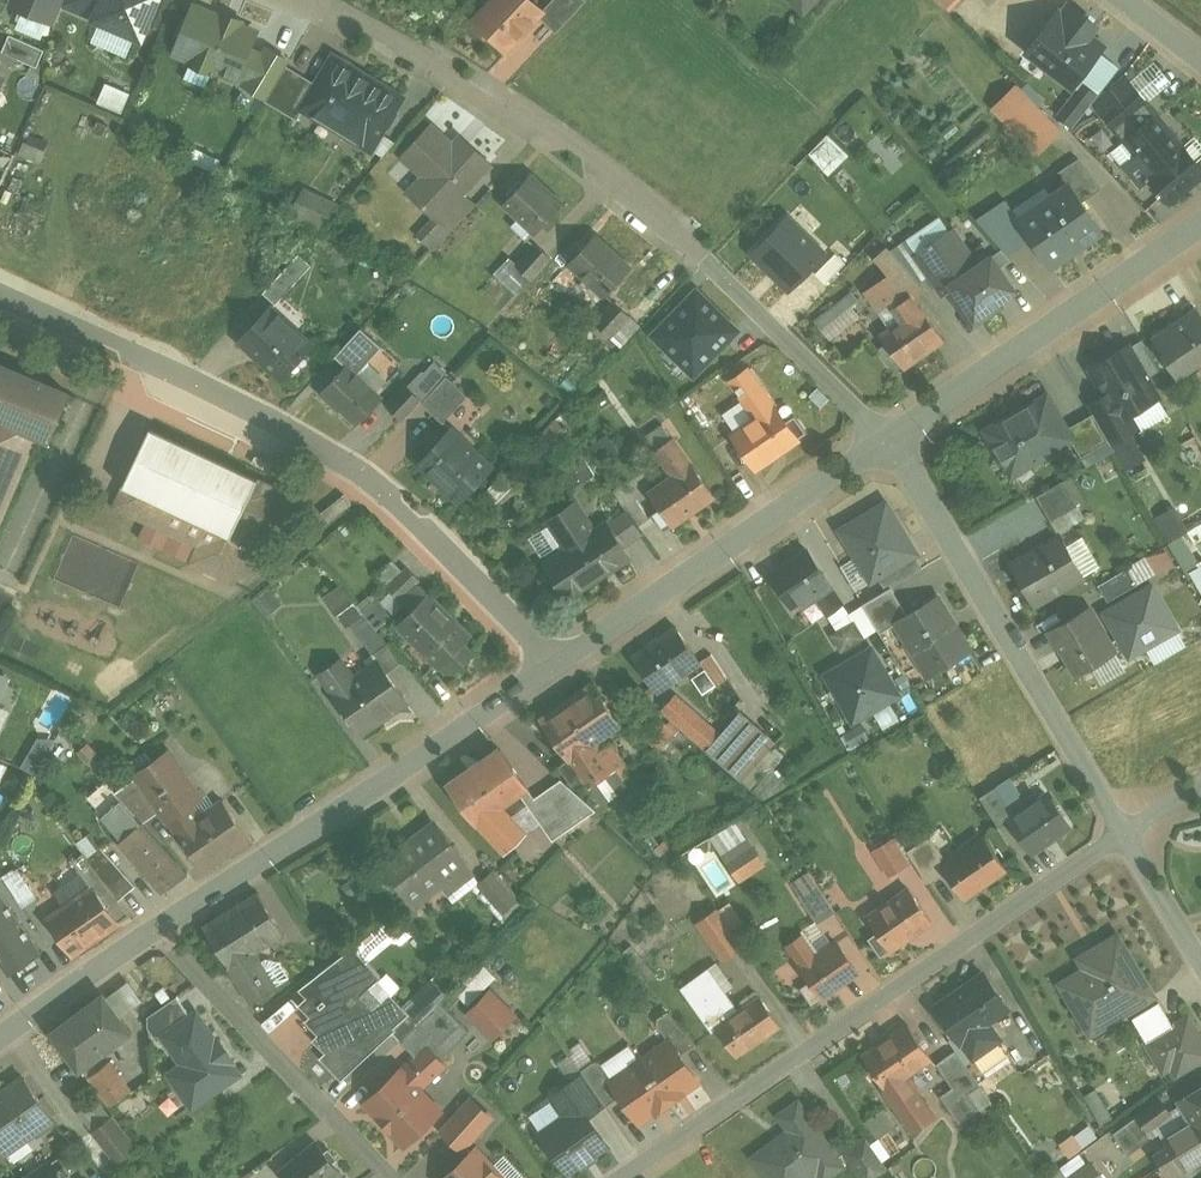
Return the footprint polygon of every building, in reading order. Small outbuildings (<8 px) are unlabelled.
[(13,6),(56,24),(65,4),(66,0),(15,0),(13,6)] [(65,4),(95,18),(103,0),(66,0),(65,4)] [(95,18),(95,19),(141,38),(157,0),(103,0),(95,18)] [(533,0),(497,0),(481,17),(497,32),(494,36),(509,50),(545,11),(533,0)] [(546,18),(560,31),(589,0),(563,0),(546,18)] [(806,9),(814,0),(797,0),(806,9)] [(224,13),(222,18),(195,6),(188,22),(183,19),(176,35),(182,37),(175,52),(191,59),(189,62),(215,73),(216,69),(237,78),(238,75),(248,79),(263,54),(249,49),(256,32),(239,25),(241,20),(224,13)] [(1105,46),(1060,12),(1031,50),(1031,51),(1033,49),(1052,64),(1051,66),(1075,85),(1105,46)] [(45,50),(10,35),(3,52),(38,67),(45,50)] [(289,61),(267,48),(263,54),(248,79),(245,85),(267,98),(286,65),(289,61)] [(402,97),(334,56),(317,84),(303,108),(304,109),(345,133),(348,127),(375,142),(402,97)] [(317,84),(286,65),(267,98),(265,100),(297,120),(304,109),(303,108),(317,84)] [(1126,79),(1099,102),(1107,112),(1134,89),(1126,79)] [(101,103),(126,113),(134,93),(109,83),(101,103)] [(1085,84),(1061,115),(1075,126),(1099,95),(1085,84)] [(1061,130),(1019,88),(998,109),(1020,131),(1026,125),(1046,145),(1061,130)] [(1107,112),(1106,114),(1118,128),(1148,103),(1136,88),(1134,89),(1107,112)] [(1159,115),(1127,142),(1139,157),(1152,173),(1149,176),(1150,178),(1171,203),(1200,179),(1200,165),(1159,115)] [(857,129),(846,118),(836,128),(848,139),(857,129)] [(463,151),(433,124),(403,156),(434,184),(418,200),(437,218),(440,221),(441,221),(466,193),(493,164),(471,143),(463,151)] [(833,133),(812,152),(833,174),(854,154),(833,133)] [(1152,173),(1139,157),(1127,167),(1141,184),(1150,178),(1149,176),(1152,173)] [(1104,189),(1081,158),(1062,171),(1071,185),(1073,185),(1085,202),(1104,189)] [(564,204),(532,175),(506,203),(538,232),(564,204)] [(1071,185),(1052,198),(1055,203),(1027,222),(1024,218),(1022,219),(1053,265),(1055,264),(1054,263),(1086,241),(1086,242),(1104,231),(1085,202),(1073,185),(1071,185)] [(340,207),(306,192),(296,213),(324,226),(340,207)] [(466,193),(441,221),(452,230),(477,203),(466,193)] [(774,212),(745,239),(797,293),(826,266),(774,212)] [(437,218),(420,235),(435,249),(452,230),(441,221),(440,221),(437,218)] [(955,231),(953,233),(943,219),(911,242),(946,292),(956,285),(955,284),(973,271),(966,260),(972,256),(955,231)] [(632,268),(597,235),(571,263),(607,296),(632,268)] [(883,238),(871,248),(879,258),(891,248),(883,238)] [(520,264),(519,265),(533,278),(552,257),(538,244),(520,264)] [(925,288),(891,248),(879,258),(893,275),(908,293),(911,290),(915,296),(925,288)] [(301,253),(287,268),(300,280),(314,265),(301,253)] [(973,271),(955,284),(956,285),(962,294),(956,299),(964,311),(966,310),(973,320),(980,315),(983,319),(999,308),(996,304),(1017,290),(994,257),(973,271)] [(519,264),(512,258),(498,273),(498,274),(496,277),(498,278),(501,276),(520,294),(533,279),(533,278),(519,265),(520,264),(519,263),(519,264)] [(287,268),(266,292),(278,304),(300,280),(287,268)] [(946,339),(924,307),(923,308),(915,296),(911,290),(908,293),(893,275),(870,292),(882,310),(892,304),(904,321),(883,336),(889,344),(883,348),(890,357),(895,353),(905,368),(946,339)] [(696,286),(647,336),(691,379),(740,330),(696,286)] [(852,289),(819,319),(833,334),(866,303),(861,298),(852,289)] [(617,303),(599,323),(612,335),(630,315),(617,303)] [(314,344),(273,307),(243,341),(245,339),(264,357),(262,359),(283,378),(314,344)] [(1156,339),(1166,354),(1165,355),(1179,377),(1200,363),(1200,312),(1199,310),(1156,339)] [(363,328),(337,356),(348,366),(349,364),(360,374),(384,347),(363,328)] [(1131,347),(1094,369),(1109,396),(1122,419),(1131,414),(1160,397),(1131,347)] [(770,357),(734,382),(743,394),(759,383),(760,384),(779,370),(770,357)] [(0,363),(0,525),(38,434),(52,440),(71,393),(0,363)] [(348,366),(323,392),(342,410),(344,408),(360,423),(384,398),(383,397),(360,374),(349,364),(348,366)] [(449,376),(424,403),(445,423),(471,396),(449,376)] [(759,383),(743,394),(760,419),(776,408),(760,384),(759,383)] [(409,385),(390,406),(404,419),(423,398),(409,385)] [(1050,395),(988,431),(1002,456),(1003,455),(1011,469),(1010,470),(1014,476),(1074,441),(1075,440),(1069,429),(1050,395)] [(1122,419),(1109,396),(1091,406),(1095,414),(1111,441),(1127,468),(1144,459),(1129,434),(1139,428),(1131,414),(1122,419)] [(760,419),(737,435),(759,467),(799,440),(799,439),(809,432),(797,415),(787,422),(777,408),(776,408),(760,419)] [(1095,414),(1069,429),(1075,440),(1074,441),(1084,457),(1111,441),(1095,414)] [(153,428),(116,506),(200,546),(192,562),(237,583),(281,489),(153,428)] [(454,429),(421,463),(461,501),(494,467),(454,429)] [(693,464),(675,438),(657,450),(676,476),(652,492),(663,508),(655,514),(666,531),(675,525),(716,497),(693,464)] [(1066,481),(1039,496),(1053,521),(1080,506),(1066,481)] [(651,518),(629,483),(616,492),(629,512),(639,527),(651,518)] [(917,555),(884,504),(838,534),(872,585),(917,555)] [(596,533),(578,505),(567,512),(550,523),(569,551),(568,551),(568,552),(550,564),(571,595),(589,583),(629,557),(623,547),(609,526),(608,525),(596,533)] [(629,512),(609,526),(623,547),(643,533),(639,527),(629,512)] [(1174,512),(1162,519),(1171,535),(1183,528),(1174,512)] [(1200,563),(1200,562),(1188,534),(1174,541),(1187,570),(1200,563)] [(1063,536),(1014,565),(1037,605),(1087,577),(1063,536)] [(810,550),(773,575),(795,607),(804,600),(806,604),(818,597),(830,615),(845,605),(830,583),(831,582),(810,550)] [(1191,572),(1200,588),(1200,565),(1191,572)] [(410,567),(390,588),(401,599),(418,583),(422,579),(410,567)] [(1128,569),(1098,585),(1107,601),(1137,585),(1128,569)] [(473,637),(430,594),(430,595),(418,583),(401,599),(413,611),(400,625),(442,667),(444,666),(453,675),(474,653),(465,644),(473,637)] [(1089,607),(1049,630),(1056,642),(1058,640),(1077,674),(1114,653),(1119,661),(1175,628),(1152,587),(1106,614),(1120,637),(1110,643),(1089,607)] [(893,588),(865,605),(878,626),(882,634),(899,623),(899,622),(910,615),(893,588)] [(365,606),(380,625),(394,614),(380,595),(365,606)] [(910,615),(899,622),(899,623),(932,676),(972,652),(940,597),(910,615)] [(366,614),(357,603),(339,615),(348,628),(353,625),(353,624),(366,614)] [(865,605),(850,614),(862,635),(878,626),(865,605)] [(391,644),(366,614),(353,624),(353,625),(375,655),(391,644)] [(678,629),(636,659),(659,692),(701,662),(678,629)] [(873,645),(822,675),(853,727),(904,696),(873,645)] [(381,662),(357,680),(343,660),(323,674),(337,694),(364,733),(409,701),(381,662)] [(596,686),(543,722),(570,760),(561,767),(573,784),(583,777),(591,789),(626,764),(613,744),(602,752),(596,745),(623,726),(596,686)] [(721,735),(677,696),(665,710),(709,749),(721,735)] [(668,727),(659,718),(643,734),(662,750),(680,731),(671,723),(668,727)] [(27,767),(42,774),(58,740),(44,733),(27,767)] [(89,743),(81,751),(89,761),(98,753),(89,743)] [(503,750),(485,763),(485,762),(469,773),(469,774),(451,786),(479,826),(480,825),(504,808),(530,790),(503,750)] [(172,754),(157,765),(148,752),(131,763),(141,776),(140,777),(157,801),(158,801),(164,810),(163,810),(164,811),(180,834),(180,833),(202,816),(194,805),(203,798),(172,754)] [(105,764),(98,771),(105,779),(112,773),(105,764)] [(157,801),(140,777),(117,793),(123,800),(145,824),(164,811),(163,810),(164,810),(158,801),(157,801)] [(598,811),(563,780),(535,800),(561,837),(598,811)] [(999,787),(982,797),(1001,828),(1012,821),(1019,817),(1009,802),(1000,788),(999,787)] [(1050,795),(1030,809),(1020,795),(1009,802),(1019,817),(1012,821),(1034,853),(1072,827),(1050,795)] [(145,824),(123,800),(119,803),(117,801),(115,803),(117,805),(106,815),(126,838),(122,841),(165,890),(166,891),(190,874),(190,873),(189,874),(145,824)] [(225,800),(202,816),(180,833),(206,871),(252,839),(225,800)] [(528,833),(504,808),(480,825),(507,854),(528,833)] [(437,824),(384,863),(412,900),(445,875),(455,889),(475,874),(437,824)] [(915,841),(906,825),(899,830),(908,846),(915,841)] [(765,863),(749,837),(724,853),(741,879),(765,863)] [(985,837),(944,865),(967,899),(1008,870),(985,837)] [(895,839),(876,850),(892,876),(911,865),(895,839)] [(926,840),(910,851),(929,884),(943,875),(935,863),(940,859),(926,840)] [(138,886),(102,845),(89,857),(103,877),(121,901),(138,886)] [(716,895),(735,885),(716,850),(698,860),(716,895)] [(94,887),(75,900),(71,894),(64,899),(68,905),(50,917),(76,953),(131,915),(121,901),(103,877),(89,857),(86,853),(75,861),(94,887)] [(40,897),(20,867),(6,876),(25,906),(40,897)] [(520,900),(495,872),(481,885),(506,913),(520,900)] [(813,873),(795,885),(802,896),(820,885),(813,873)] [(836,909),(820,885),(802,896),(818,920),(836,909)] [(911,889),(870,918),(880,932),(871,939),(883,956),(933,922),(911,889)] [(261,894),(207,928),(231,967),(255,952),(285,933),(261,894)] [(0,902),(0,937),(24,921),(7,897),(0,902)] [(746,945),(721,910),(700,924),(725,959),(746,945)] [(24,920),(24,921),(0,937),(0,951),(26,988),(57,966),(24,920)] [(839,943),(820,956),(805,935),(789,946),(813,981),(804,988),(814,1003),(823,997),(824,997),(860,972),(839,943)] [(1156,995),(1120,936),(1098,948),(1106,961),(1089,970),(1088,968),(1063,984),(1087,1025),(1118,1006),(1123,1015),(1156,995)] [(349,953),(317,977),(327,986),(307,1006),(317,1016),(312,1021),(325,1035),(320,1040),(332,1053),(327,1058),(344,1075),(392,1029),(391,1028),(394,1025),(406,1014),(405,1013),(391,998),(371,1016),(356,1000),(358,998),(357,997),(378,977),(366,965),(367,965),(353,949),(349,953)] [(255,952),(231,967),(254,1003),(278,988),(255,952)] [(711,967),(683,988),(714,1032),(719,1028),(719,1027),(742,1011),(711,967)] [(985,973),(938,1006),(963,1041),(991,1022),(1010,1008),(985,973)] [(430,990),(405,1013),(406,1014),(394,1025),(405,1037),(442,1002),(430,990)] [(517,1015),(493,991),(470,1014),(495,1038),(517,1015)] [(106,996),(55,1032),(82,1068),(132,1032),(106,997),(106,996)] [(742,1011),(719,1027),(719,1028),(738,1055),(782,1025),(763,997),(742,1011)] [(158,1040),(188,1019),(177,1002),(149,1020),(149,1031),(158,1046),(161,1044),(158,1040)] [(405,1037),(402,1040),(417,1057),(428,1046),(439,1036),(453,1050),(472,1032),(442,1002),(405,1037)] [(696,1044),(668,1011),(658,1017),(657,1024),(671,1044),(673,1043),(680,1054),(696,1044)] [(188,1019),(158,1040),(161,1044),(180,1070),(166,1080),(194,1119),(246,1081),(197,1013),(188,1019)] [(991,1022),(963,1041),(976,1058),(1003,1039),(991,1022)] [(1194,1023),(1179,1032),(1178,1033),(1198,1065),(1200,1063),(1200,1034),(1194,1023)] [(911,1025),(865,1056),(915,1129),(935,1116),(908,1076),(934,1058),(911,1025)] [(1175,1026),(1148,1042),(1166,1071),(1173,1066),(1179,1076),(1198,1065),(1178,1033),(1179,1032),(1175,1026)] [(453,1050),(439,1036),(428,1046),(442,1061),(453,1050)] [(671,1044),(664,1050),(658,1048),(641,1060),(670,1102),(677,1097),(676,1095),(698,1080),(680,1054),(673,1043),(671,1044)] [(417,1057),(368,1102),(407,1144),(442,1111),(423,1091),(448,1067),(442,1061),(428,1046),(417,1057)] [(958,1050),(938,1064),(954,1087),(942,1096),(962,1123),(982,1109),(971,1093),(982,1085),(958,1050)] [(582,1070),(571,1054),(560,1062),(573,1082),(585,1074),(582,1070)] [(670,1102),(641,1060),(623,1072),(623,1078),(615,1083),(614,1085),(621,1095),(639,1121),(661,1105),(662,1107),(670,1102)] [(134,1090),(112,1061),(91,1077),(112,1106),(134,1090)] [(615,1083),(601,1063),(595,1061),(582,1070),(585,1074),(606,1105),(621,1095),(614,1085),(615,1083)] [(606,1105),(585,1074),(573,1082),(549,1098),(564,1118),(581,1107),(588,1118),(606,1105)] [(0,1099),(0,1144),(6,1152),(36,1131),(39,1135),(58,1122),(27,1078),(25,1079),(27,1080),(0,1099)] [(1102,1088),(1090,1094),(1104,1123),(1116,1117),(1102,1088)] [(134,1090),(112,1106),(123,1120),(144,1104),(134,1090)] [(1183,1101),(1200,1130),(1173,1146),(1186,1169),(1200,1160),(1200,1090),(1183,1101)] [(473,1099),(444,1131),(465,1150),(494,1118),(473,1099)] [(1161,1100),(1138,1116),(1149,1132),(1151,1131),(1173,1115),(1161,1100)] [(800,1102),(781,1115),(792,1131),(755,1157),(770,1177),(811,1177),(820,1172),(824,1177),(827,1177),(845,1166),(800,1102)] [(542,1134),(568,1171),(581,1162),(582,1164),(595,1156),(593,1154),(607,1144),(588,1118),(581,1107),(564,1118),(542,1134)] [(139,1148),(113,1116),(95,1131),(120,1163),(139,1148)] [(1138,1116),(1115,1133),(1131,1155),(1155,1137),(1151,1131),(1149,1132),(1138,1116)] [(1079,1134),(1065,1141),(1072,1155),(1086,1148),(1079,1134)] [(868,1138),(854,1148),(874,1177),(877,1177),(890,1169),(868,1138)] [(282,1172),(287,1177),(336,1177),(343,1172),(319,1142),(282,1172)] [(447,1177),(504,1177),(477,1150),(447,1177)] [(1084,1153),(1064,1166),(1070,1175),(1089,1161),(1084,1153)] [(38,1177),(74,1177),(62,1161),(38,1177)] [(1073,1177),(1104,1177),(1093,1163),(1073,1177)]
